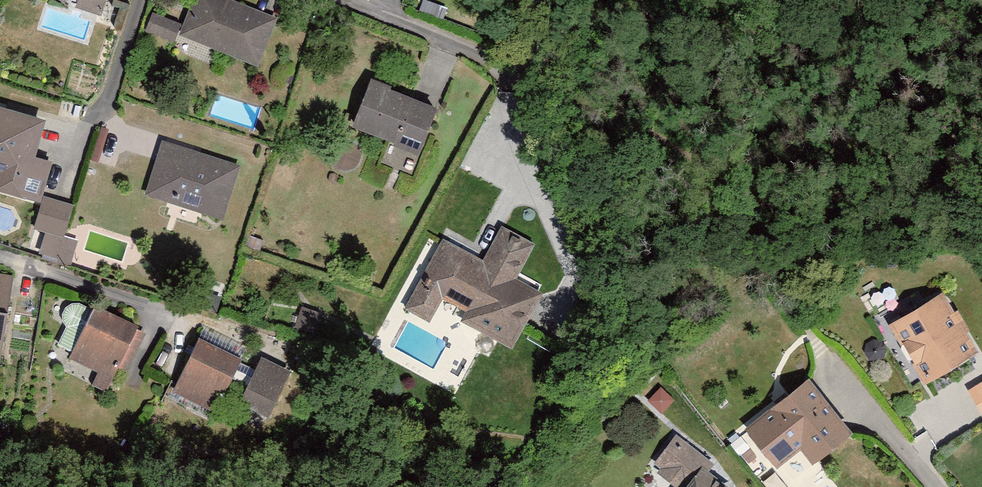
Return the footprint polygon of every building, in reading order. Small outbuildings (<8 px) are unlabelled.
[(103,18),(109,0),(81,0),(77,10),(103,18)] [(278,19),(225,0),(195,0),(181,39),(261,67),(278,19)] [(175,44),(182,26),(155,16),(148,34),(175,44)] [(424,155),(442,108),(372,81),(354,128),(424,155)] [(0,107),(0,172),(3,172),(0,183),(0,190),(43,203),(34,231),(46,234),(40,255),(70,264),(77,243),(64,239),(73,208),(44,199),(54,165),(36,159),(48,122),(0,107)] [(244,165),(164,140),(146,197),(227,222),(244,165)] [(465,325),(516,352),(563,262),(501,229),(485,258),(447,238),(407,313),(432,326),(445,301),(471,315),(465,325)] [(16,276),(0,274),(0,366),(2,367),(16,276)] [(892,327),(927,387),(981,355),(981,351),(948,294),(892,327)] [(59,345),(74,352),(69,360),(99,375),(93,387),(108,394),(141,328),(98,307),(96,310),(86,305),(81,304),(73,304),(66,308),(63,315),(64,322),(68,327),(59,345)] [(324,316),(304,308),(297,325),(317,333),(324,316)] [(245,358),(203,338),(176,395),(218,415),(245,358)] [(266,357),(243,403),(272,417),(295,372),(266,357)] [(858,434),(813,376),(747,427),(780,470),(807,450),(818,464),(858,434)] [(969,391),(981,413),(981,383),(969,391)] [(709,470),(716,462),(678,434),(652,470),(676,486),(732,486),(709,470)]
